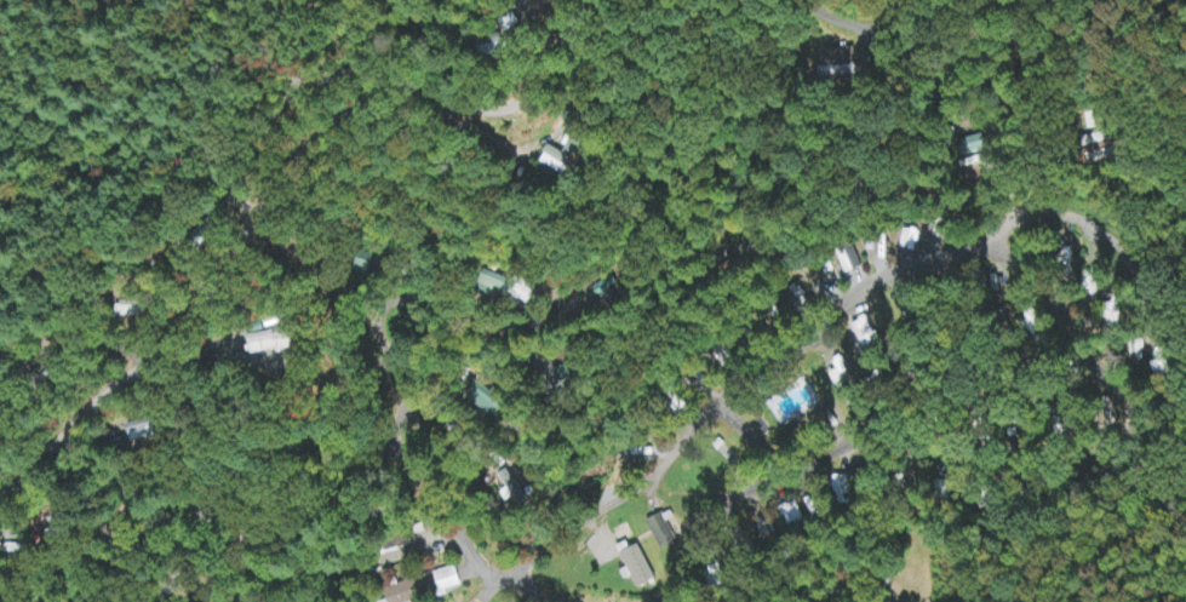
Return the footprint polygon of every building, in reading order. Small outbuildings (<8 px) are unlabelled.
[(540,163),(565,178),(584,145),(569,137),(560,152),(550,146),(540,163)] [(988,270),(1004,274),(1010,248),(995,245),(988,270)] [(482,294),(527,307),(534,286),(489,272),(482,294)] [(244,337),(248,358),(291,349),(287,329),(244,337)] [(471,402),(496,414),(503,400),(478,388),(471,402)] [(663,551),(678,543),(662,515),(648,523),(663,551)] [(640,589),(657,581),(640,546),(623,554),(640,589)] [(462,588),(456,567),(435,573),(440,593),(462,588)] [(425,600),(417,581),(383,593),(386,601),(419,601),(425,600)]
